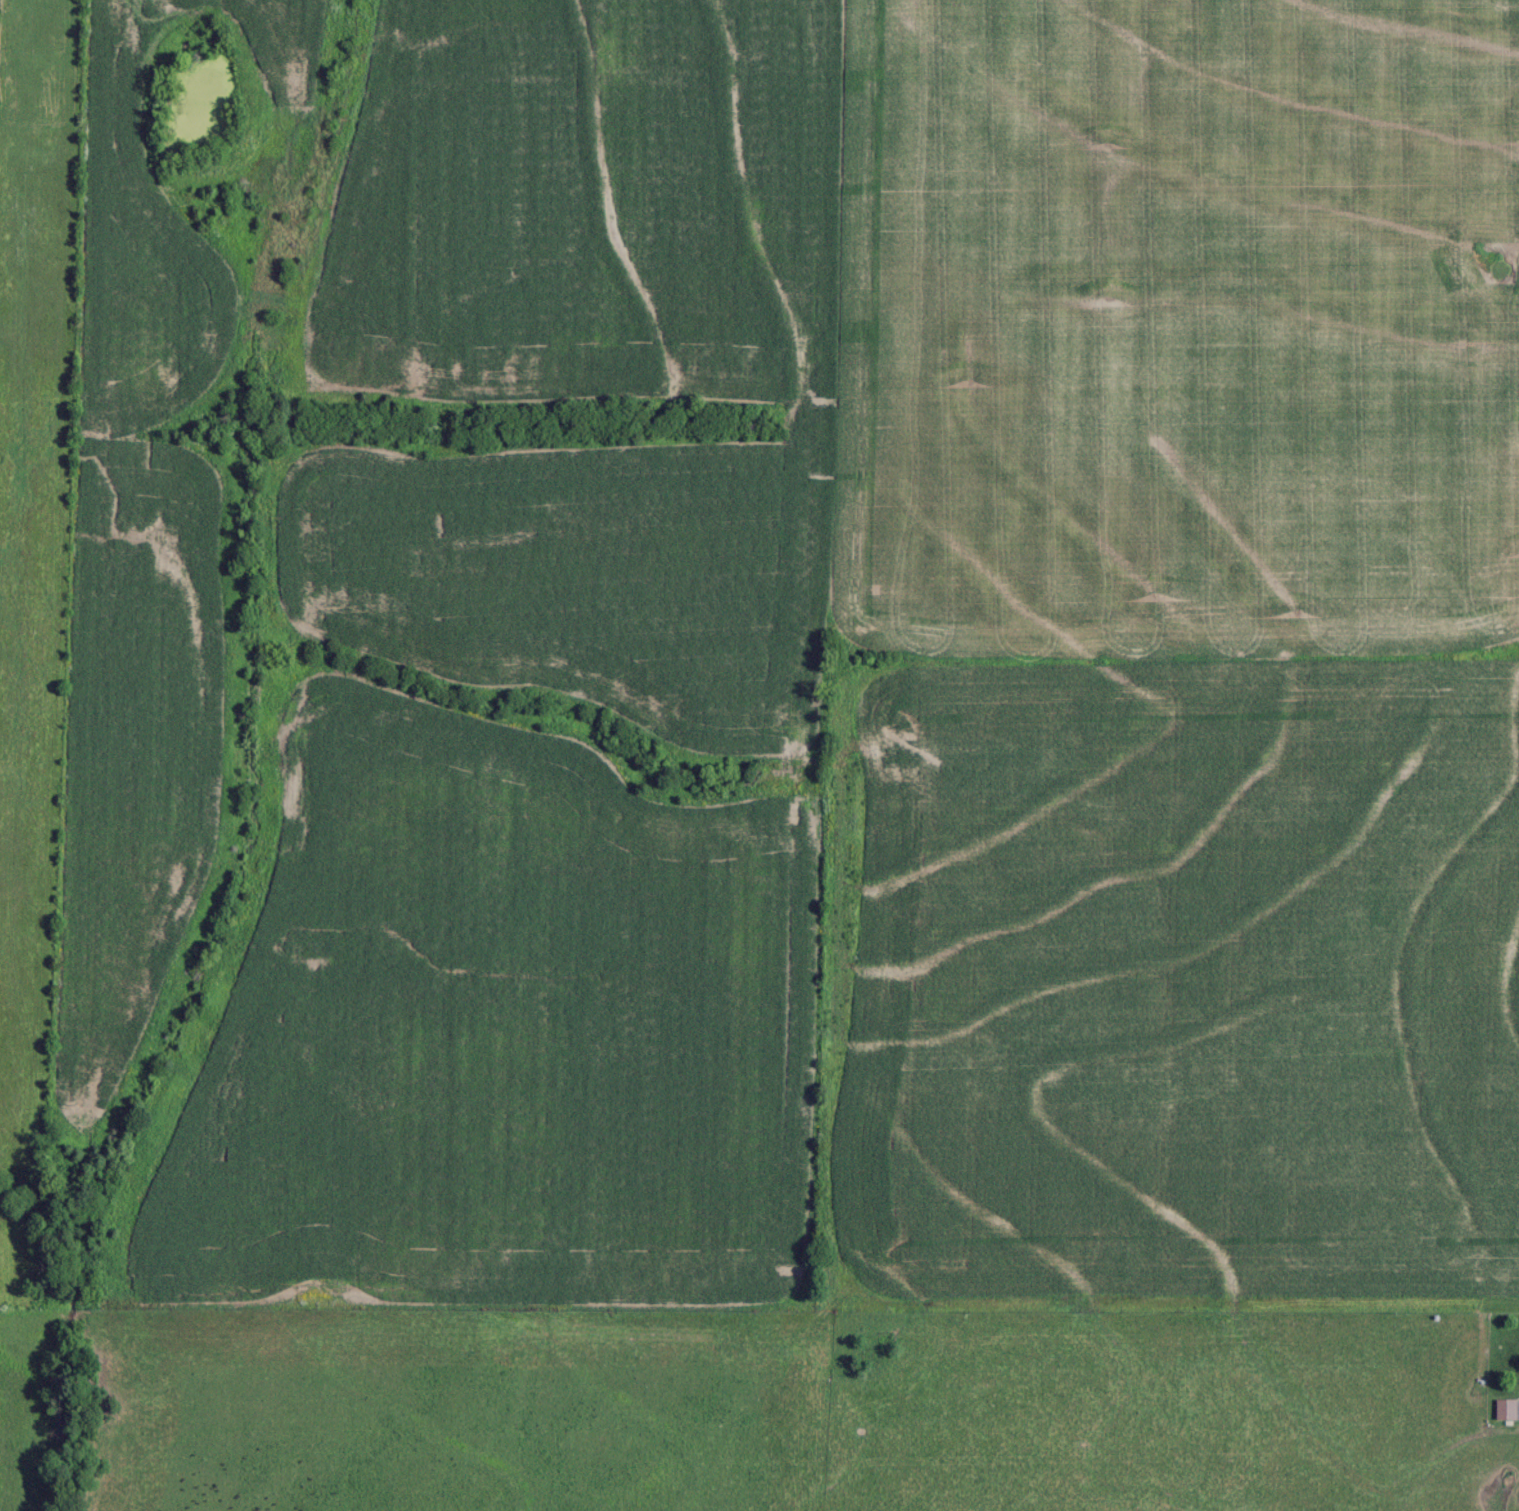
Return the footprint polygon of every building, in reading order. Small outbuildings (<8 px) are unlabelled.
[(1496,1420),(1518,1420),(1518,1400),(1496,1400),(1496,1420)]
